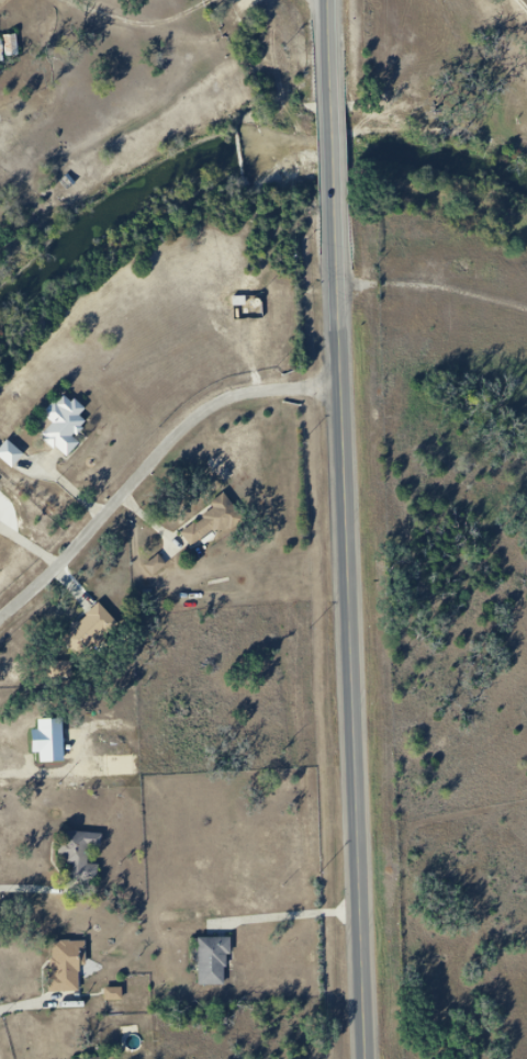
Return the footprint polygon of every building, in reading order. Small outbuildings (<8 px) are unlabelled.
[(14,54),(12,32),(0,33),(0,55),(14,54)] [(70,396),(52,417),(59,425),(48,437),(54,442),(49,447),(58,454),(61,451),(74,462),(87,447),(79,440),(81,437),(86,440),(91,433),(89,431),(93,426),(87,420),(93,412),(81,401),(78,404),(70,396)] [(14,442),(1,457),(19,473),(32,458),(14,442)] [(231,494),(208,515),(214,521),(208,528),(203,522),(187,538),(200,553),(218,536),(224,542),(251,518),(231,494)] [(106,605),(92,618),(99,624),(94,628),(89,622),(78,634),(100,656),(128,627),(106,605)] [(110,834),(70,832),(68,865),(77,866),(76,885),(105,887),(106,866),(96,866),(97,852),(109,852),(110,834)] [(237,942),(204,942),(204,987),(229,987),(229,961),(237,961),(237,942)] [(58,943),(57,996),(83,996),(83,974),(92,974),(92,944),(58,943)] [(111,988),(110,1003),(128,1003),(130,988),(111,988)]
